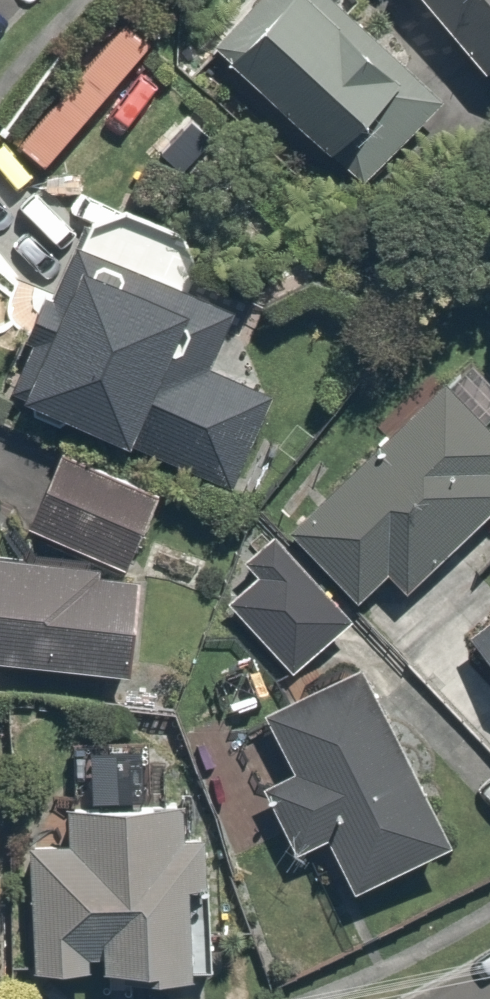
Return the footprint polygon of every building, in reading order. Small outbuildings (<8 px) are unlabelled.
[(334,0),(245,0),(205,42),(351,178),(432,92),(334,0)] [(474,71),(488,61),(489,63),(489,0),(419,0),(474,71)] [(0,381),(0,391),(231,484),(270,388),(208,363),(232,304),(60,235),(0,381)] [(346,597),(379,564),(400,585),(489,496),(489,464),(484,458),(489,453),(489,411),(444,365),(278,529),(346,597)] [(152,491),(46,445),(15,517),(124,560),(152,491)] [(262,526),(232,553),(251,574),(224,598),(284,664),(341,613),(262,526)] [(115,668),(124,560),(0,549),(0,658),(115,668)] [(467,627),(489,656),(489,608),(467,627)] [(439,828),(346,651),(249,702),(281,764),(249,780),(283,844),(317,826),(344,877),(439,828)] [(22,837),(24,971),(202,968),(200,825),(170,826),(170,790),(63,791),(64,836),(22,837)]
